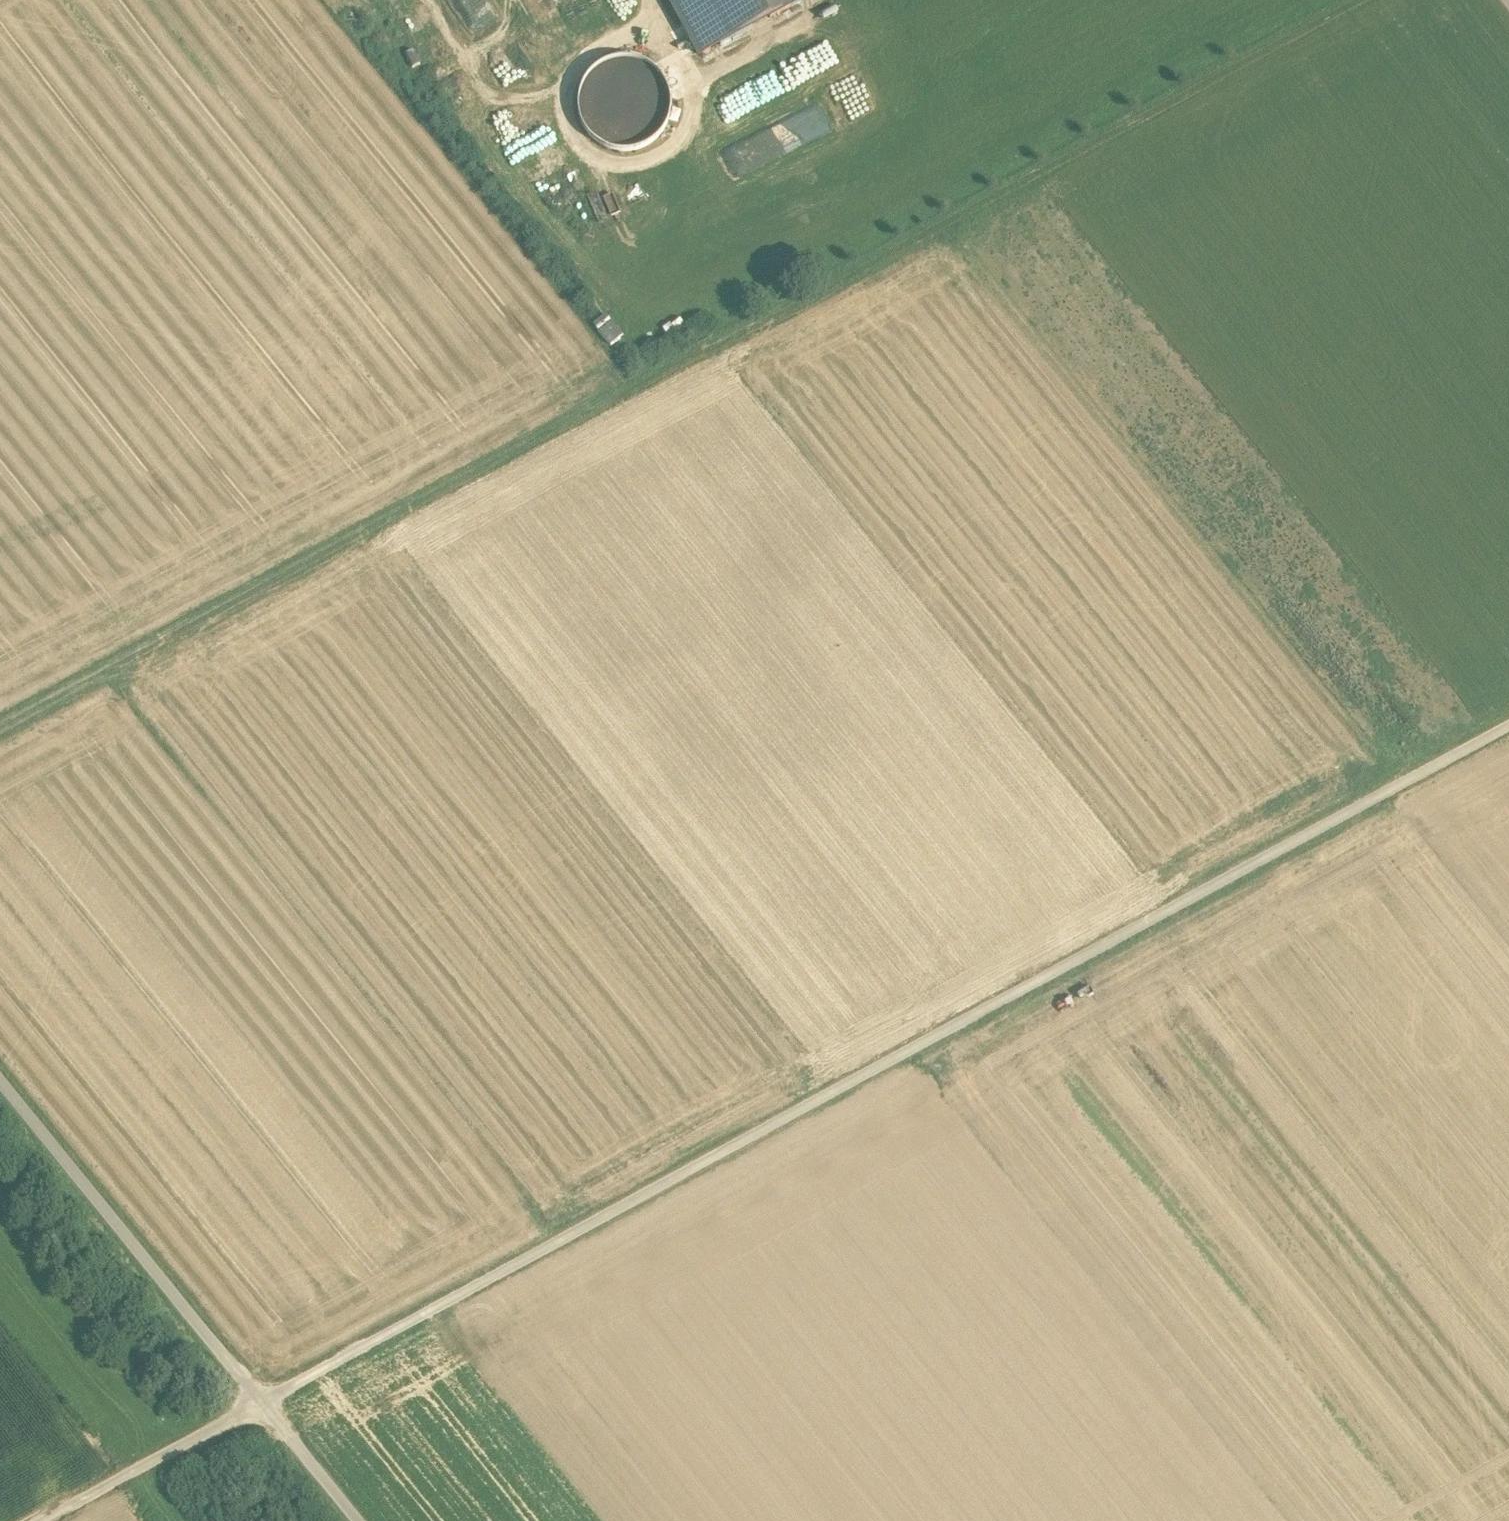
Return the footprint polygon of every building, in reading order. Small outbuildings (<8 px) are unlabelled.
[(701,49),(794,0),(675,0),(701,49)] [(580,85),(578,100),(581,115),(587,128),(598,138),(611,144),(626,147),(642,144),(655,135),(666,123),(671,108),(671,92),(666,77),(656,64),(642,56),(627,53),(611,55),(597,62),(587,72),(580,85)] [(612,343),(624,331),(604,312),(592,325),(612,343)]
